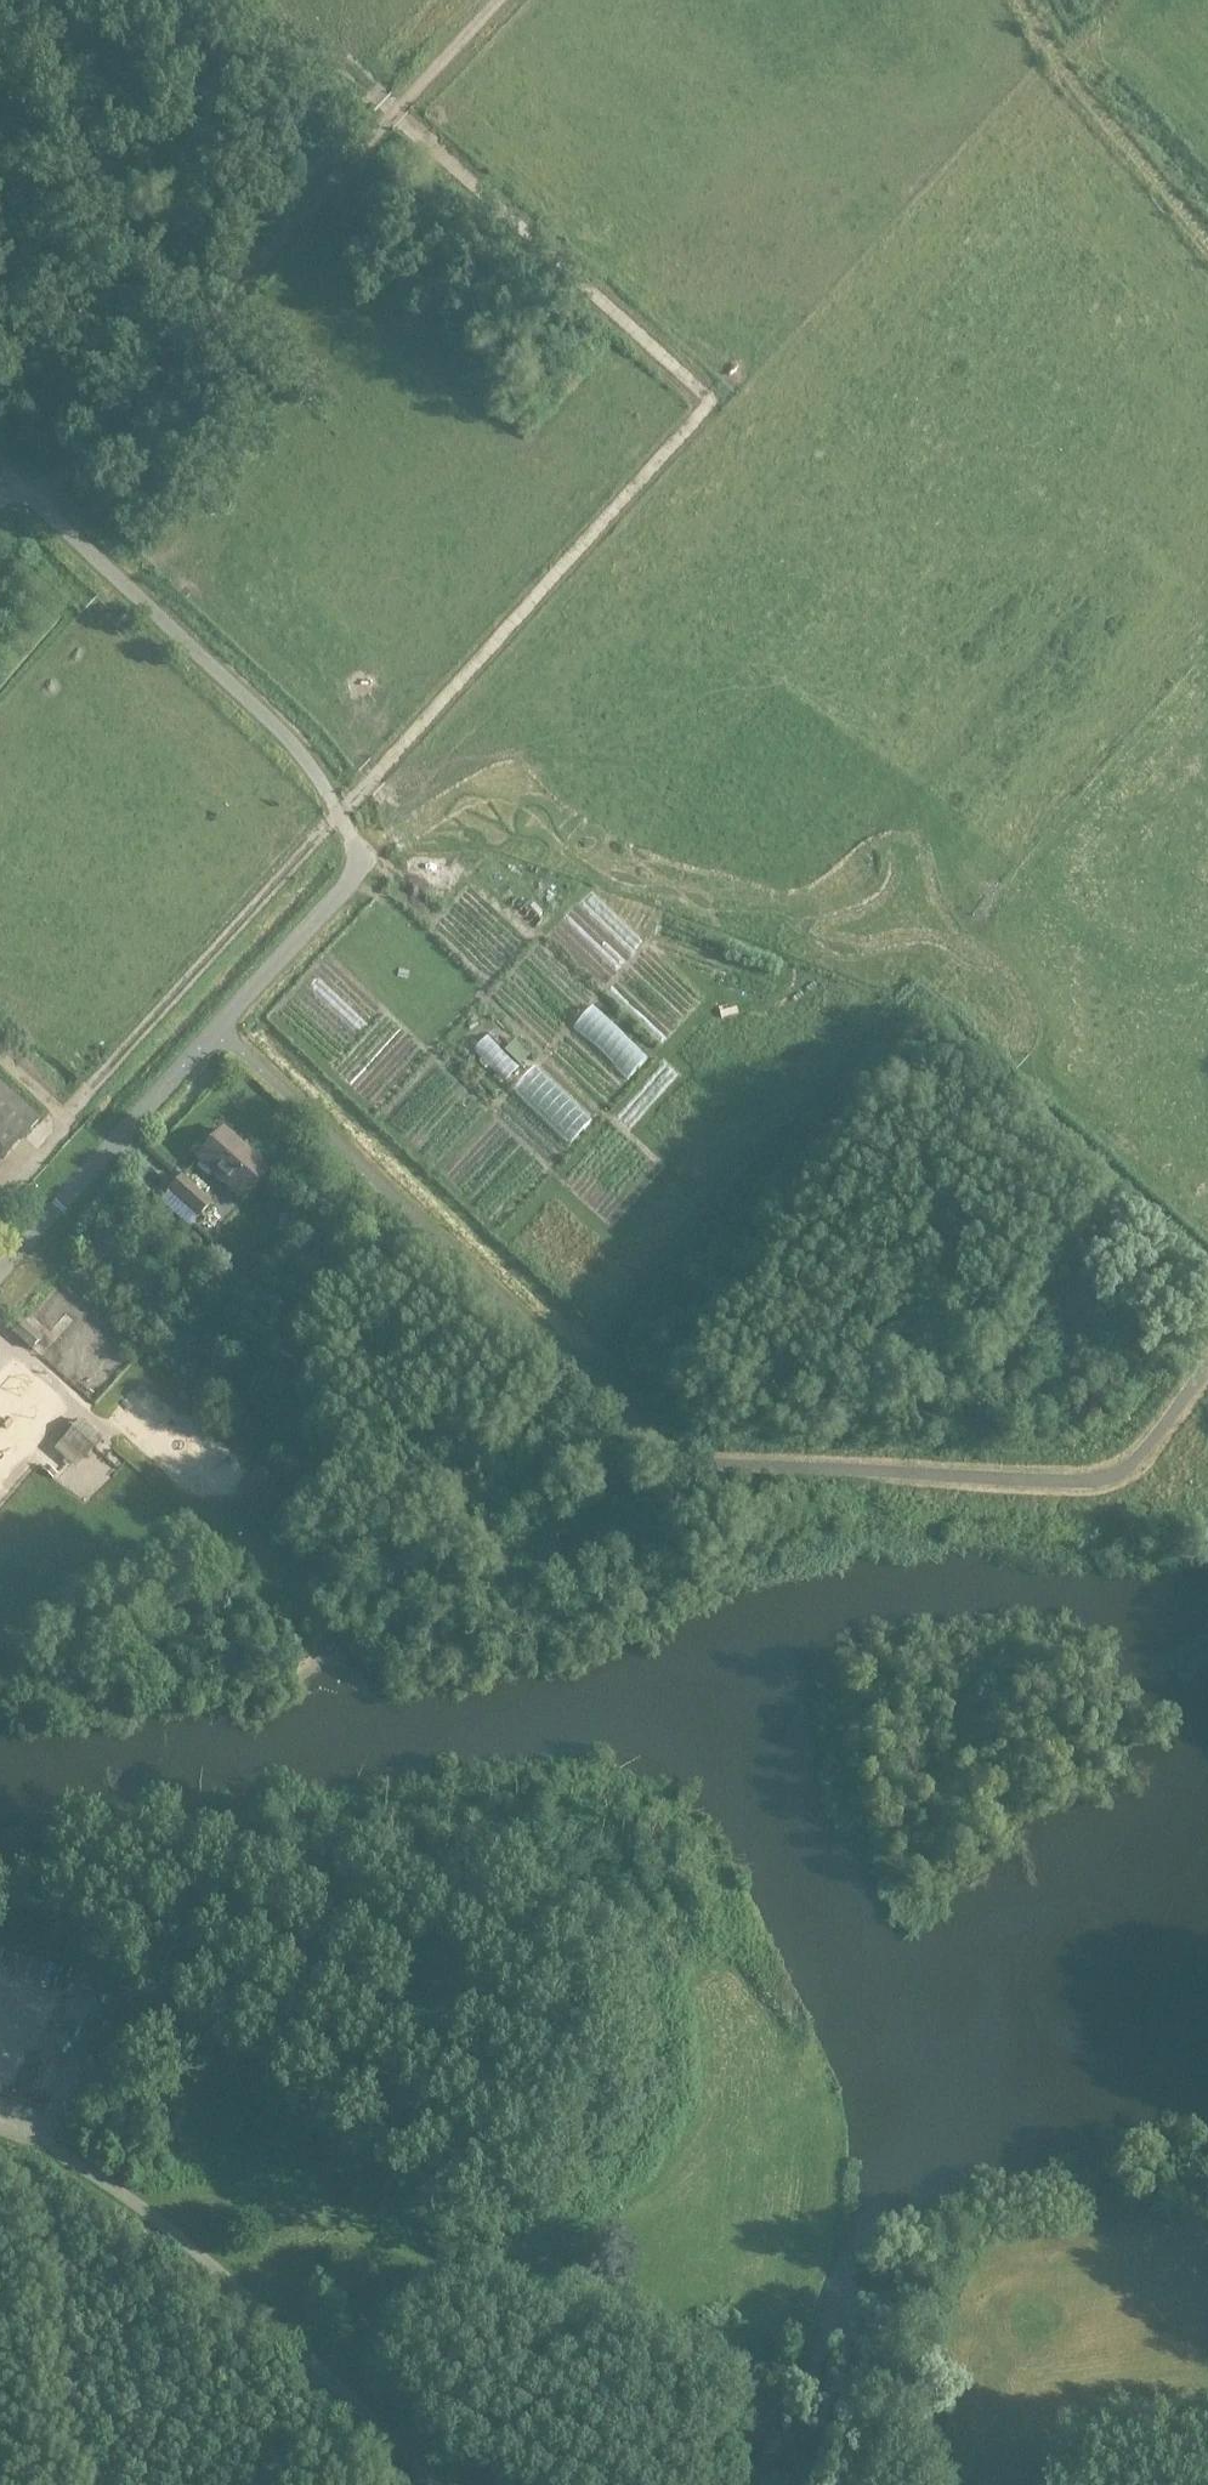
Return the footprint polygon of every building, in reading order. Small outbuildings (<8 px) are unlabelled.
[(489,1036),(478,1047),(506,1078),(518,1068),(489,1036)] [(38,1120),(0,1086),(0,1162),(38,1120)] [(243,1200),(268,1172),(222,1131),(197,1159),(243,1200)] [(199,1216),(210,1203),(181,1177),(169,1191),(199,1216)] [(19,1326),(12,1333),(31,1349),(41,1338),(22,1323),(19,1326)] [(80,1419),(53,1449),(76,1469),(95,1449),(103,1440),(80,1419)]
